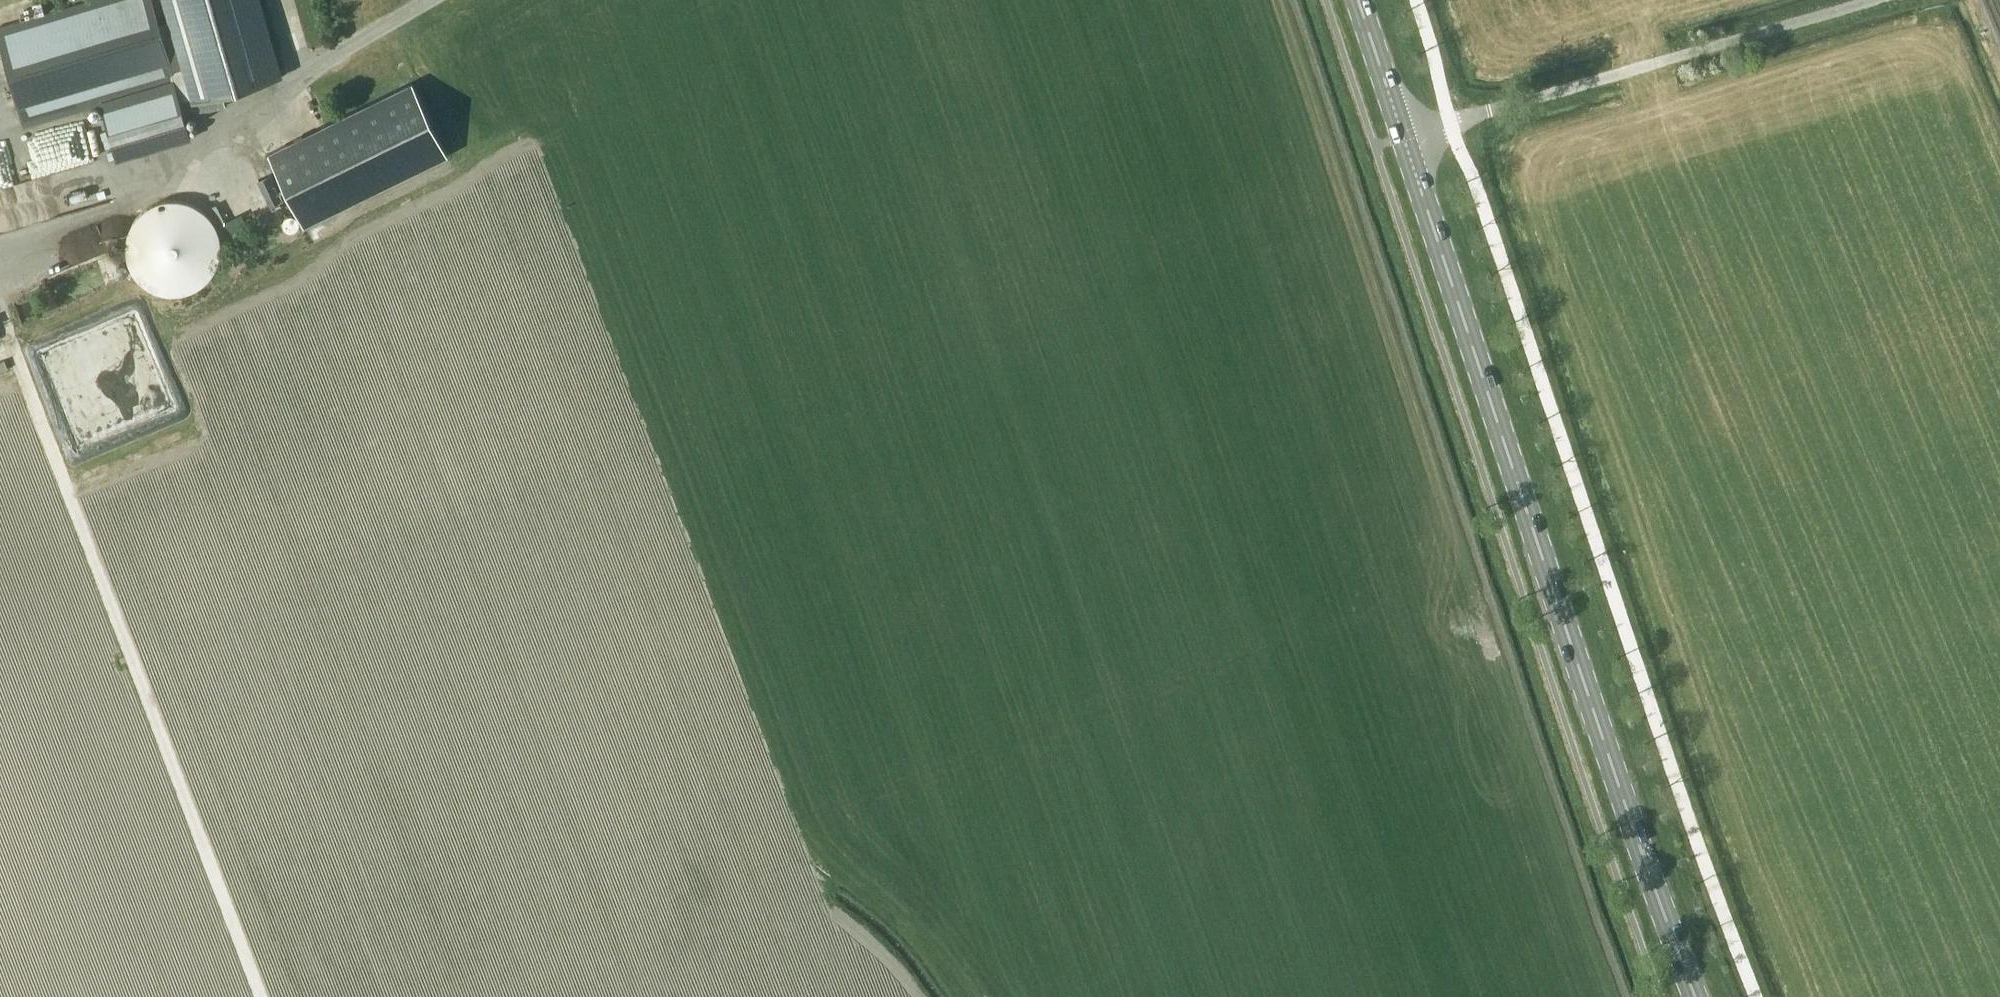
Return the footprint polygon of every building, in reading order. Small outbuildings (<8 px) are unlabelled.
[(180,58),(170,61),(152,0),(92,0),(0,27),(0,47),(22,124),(99,102),(115,159),(189,138),(184,116),(219,107),(215,93),(248,83),(249,85),(281,75),(259,0),(163,0),(180,58)] [(448,155),(412,81),(267,152),(303,226),(448,155)] [(180,200),(172,199),(164,200),(156,202),(151,204),(148,206),(142,210),(136,216),(131,223),(128,230),(125,238),(125,247),(125,255),(128,263),(131,270),(136,277),(142,283),(148,287),(156,291),(164,293),(172,294),(180,293),(188,291),(196,287),(202,283),(208,277),(213,270),(216,263),(219,255),(219,247),(218,238),(216,230),(213,223),(208,216),(202,210),(196,206),(188,202),(180,200)]
